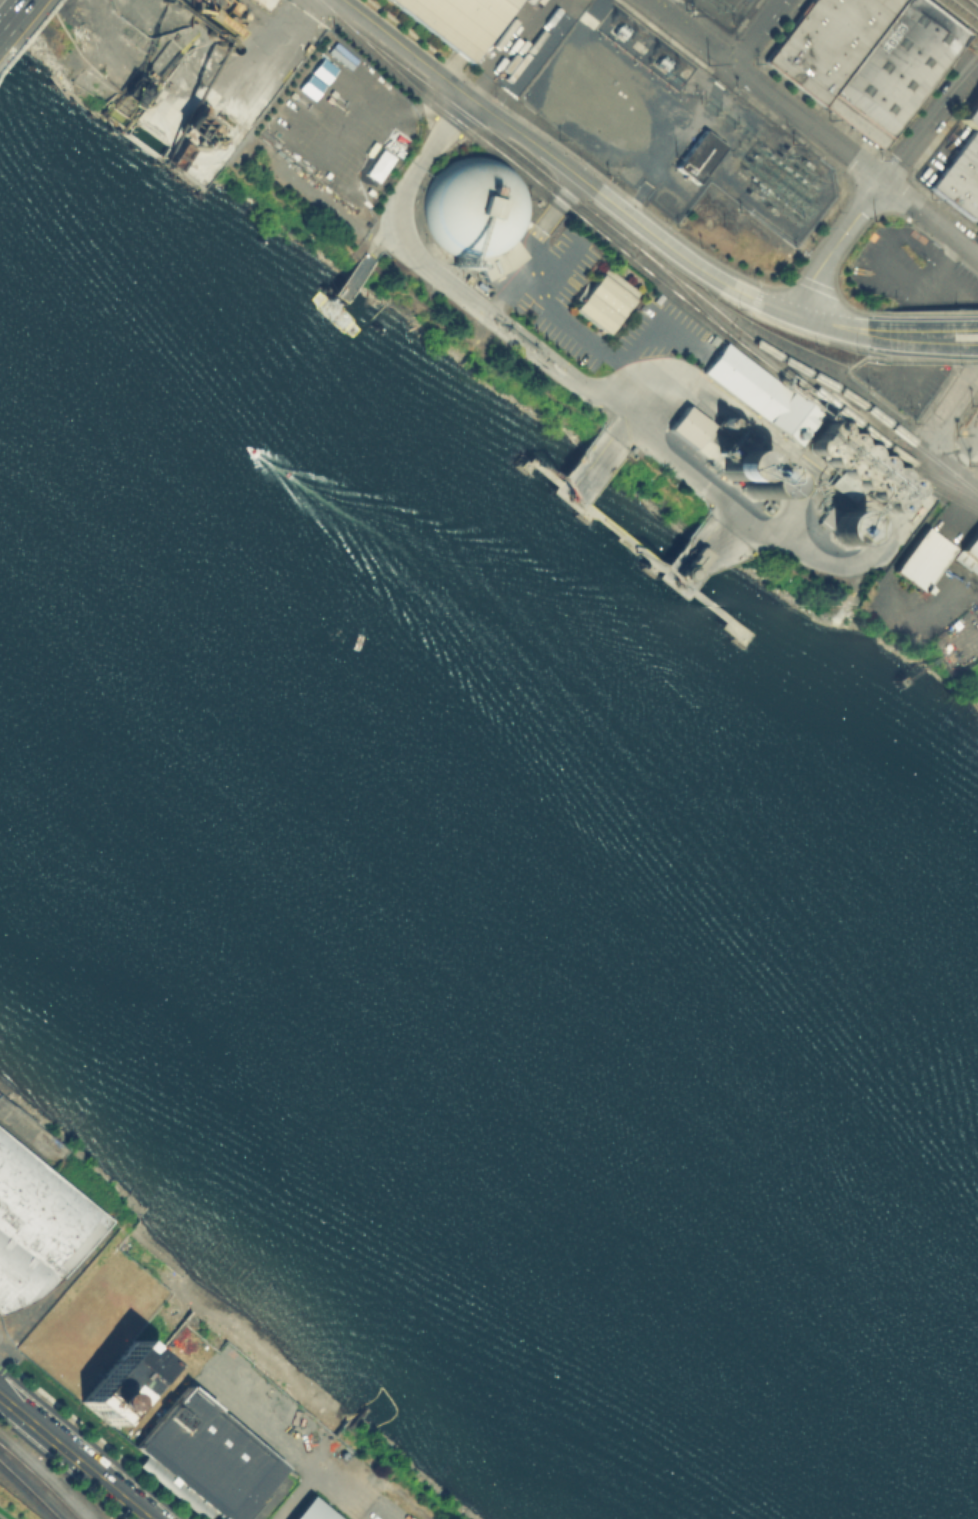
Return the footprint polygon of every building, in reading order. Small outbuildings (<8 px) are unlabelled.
[(271,0),(253,0),(265,8),(271,0)] [(468,61),(389,0),(515,0),(468,61)] [(766,60),(811,0),(925,0),(968,33),(880,148),(766,60)] [(959,118),(977,94),(977,224),(930,187),(973,129),(959,118)] [(725,145),(697,182),(676,166),(704,129),(725,145)] [(515,236),(523,217),(523,197),(515,178),(501,163),(482,155),(462,155),(443,163),(428,177),(420,196),(420,216),(428,235),(442,250),(461,258),(481,258),(500,250),(515,236)] [(605,333),(636,291),(602,266),(571,309),(605,333)] [(820,414),(798,445),(703,371),(726,341),(820,414)] [(666,429),(704,458),(719,438),(706,428),(709,424),(684,405),(666,429)] [(726,441),(729,437),(736,442),(744,432),(719,414),(709,427),(722,436),(705,458),(752,494),(756,489),(765,495),(777,481),(726,441)] [(912,485),(901,477),(894,477),(895,467),(880,465),(880,460),(874,454),(865,453),(865,448),(859,443),(850,442),(851,433),(843,432),(823,417),(805,442),(804,449),(828,467),(827,477),(823,482),(832,489),(840,499),(847,504),(844,507),(869,510),(872,506),(876,509),(894,511),(912,485)] [(975,526),(977,523),(977,575),(969,568),(968,569),(952,557),(961,546),(975,526)] [(927,588),(923,592),(918,588),(893,569),(925,526),(953,546),(924,585),(927,588)] [(20,1306),(0,1313),(0,1133),(105,1219),(57,1277),(39,1291),(20,1306)] [(77,1400),(107,1424),(158,1362),(128,1337),(77,1400)] [(217,1518),(239,1518),(283,1468),(184,1384),(132,1446),(217,1518)] [(312,1496),(340,1518),(293,1518),(312,1496)]
